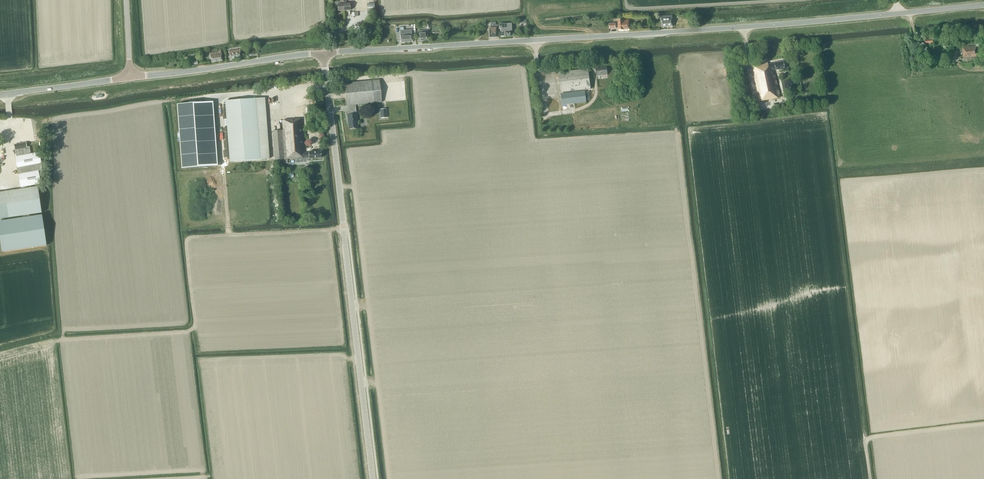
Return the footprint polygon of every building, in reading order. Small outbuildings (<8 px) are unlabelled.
[(344,11),(343,0),(340,0),(340,2),(335,2),(335,8),(337,8),(338,11),(344,11)] [(661,27),(673,27),(672,16),(661,17),(661,27)] [(618,30),(629,29),(629,20),(618,21),(618,30)] [(503,24),(500,24),(498,25),(499,29),(500,29),(501,37),(511,36),(511,31),(511,24),(503,24)] [(496,25),(491,25),(490,25),(490,28),(489,28),(489,37),(496,37),(496,29),(498,29),(498,25),(496,25)] [(400,43),(412,42),(411,34),(411,30),(404,31),(400,31),(400,35),(400,43)] [(428,41),(427,33),(427,30),(417,31),(418,42),(422,41),(428,41)] [(963,58),(977,57),(976,46),(963,47),(963,58)] [(222,61),(221,51),(221,50),(219,50),(219,52),(210,53),(211,63),(222,61)] [(230,60),(241,58),(240,50),(228,52),(230,60)] [(780,97),(775,75),(774,75),(774,71),(785,69),(784,62),(768,64),(768,62),(752,65),(754,74),(759,100),(780,97)] [(597,75),(607,74),(607,67),(596,68),(597,75)] [(561,92),(591,89),(588,69),(559,73),(561,92)] [(355,105),(381,102),(379,80),(344,83),(346,106),(347,106),(348,115),(347,115),(349,129),(358,128),(355,105)] [(562,105),(586,102),(585,91),(561,94),(562,105)] [(229,162),(269,159),(265,99),(225,101),(229,162)] [(208,102),(178,105),(182,168),(213,166),(208,102)] [(309,159),(321,158),(321,151),(308,152),(304,153),(301,119),(282,120),(283,130),(272,131),(275,160),(283,159),(283,164),(287,163),(287,159),(304,158),(308,158),(309,159)] [(39,175),(42,175),(41,164),(39,152),(30,154),(29,147),(27,147),(26,142),(14,145),(16,156),(14,157),(20,187),(41,184),(39,175)] [(38,187),(0,192),(0,219),(29,215),(41,213),(38,187)] [(0,222),(0,235),(3,252),(46,245),(42,215),(29,217),(29,215),(22,216),(23,218),(0,222)]
